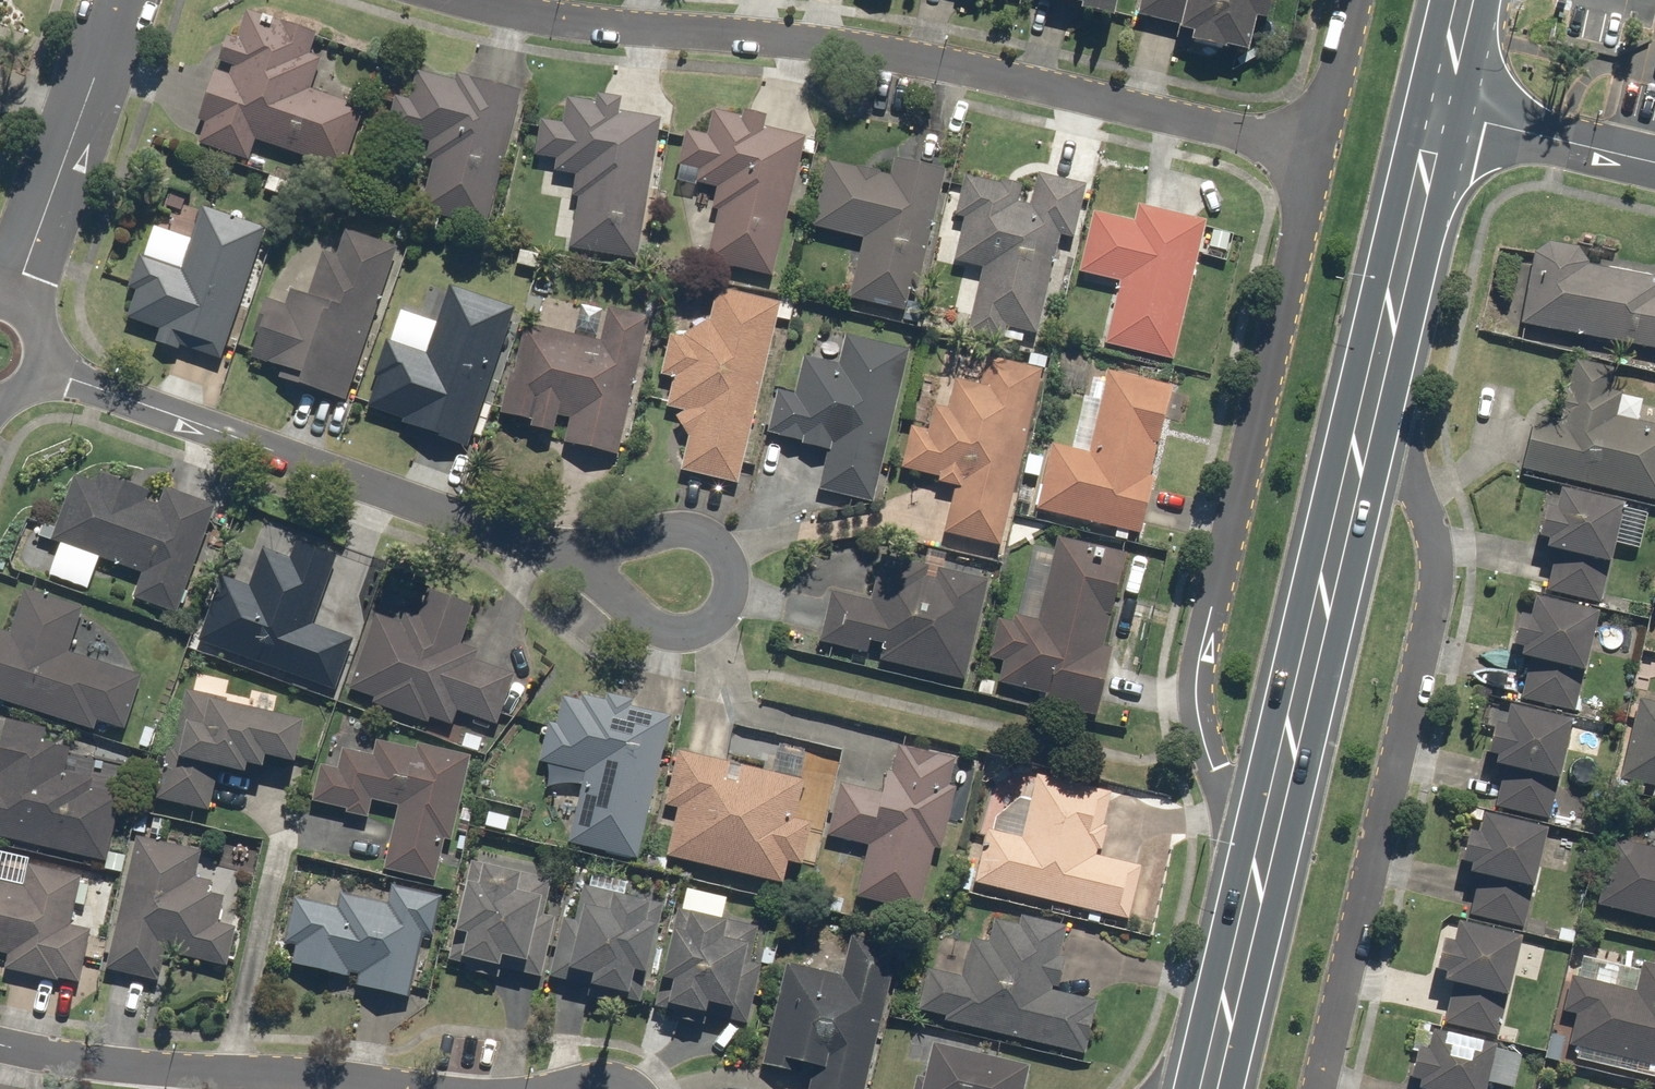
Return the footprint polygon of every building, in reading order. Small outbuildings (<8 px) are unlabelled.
[(1025,2),(1075,13),(1073,20),(1108,28),(1115,0),(1025,0),(1025,2)] [(1133,21),(1172,30),(1170,40),(1184,43),(1182,51),(1218,60),(1219,57),(1240,62),(1248,28),(1260,30),(1267,0),(1137,0),(1133,21)] [(220,40),(187,144),(245,163),(251,145),(340,173),(360,109),(307,92),(318,60),(306,56),(313,34),(242,12),(231,43),(220,40)] [(415,214),(482,231),(517,94),(451,78),(450,82),(411,73),(404,101),(390,98),(381,134),(423,144),(418,163),(427,166),(415,214)] [(564,251),(633,263),(657,120),(615,113),(617,101),(591,96),(589,104),(561,99),(557,125),(536,121),(529,159),(550,162),(548,173),(569,176),(565,199),(572,200),(564,251)] [(701,264),(768,280),(801,139),(759,129),(761,120),(737,114),(736,119),(707,112),(701,137),(680,132),(672,169),(694,174),(691,188),(711,193),(707,211),(713,213),(701,264)] [(914,296),(941,173),(888,161),(884,178),(822,164),(808,231),(857,242),(844,302),(901,314),(905,294),(914,296)] [(1070,242),(1082,187),(1033,176),(1025,207),(1014,204),(1018,188),(961,176),(951,219),(958,221),(948,265),(975,271),(961,336),(999,345),(1002,330),(1033,338),(1056,239),(1070,242)] [(1099,347),(1169,364),(1202,222),(1133,206),(1129,223),(1088,214),(1074,276),(1114,285),(1099,347)] [(213,368),(261,231),(201,209),(189,242),(145,226),(123,290),(132,293),(122,320),(155,332),(150,346),(213,368)] [(273,385),(341,407),(394,249),(340,231),(331,259),(316,254),(301,299),(284,293),(280,307),(261,301),(241,361),(276,373),(273,385)] [(1516,328),(1654,353),(1654,280),(1583,267),(1584,264),(1574,250),(1544,245),(1529,254),(1516,328)] [(395,428),(462,451),(512,310),(445,287),(431,325),(395,313),(385,341),(381,340),(368,379),(372,381),(362,410),(397,422),(395,428)] [(676,474),(734,488),(777,304),(713,289),(705,324),(674,339),(666,337),(656,377),(668,380),(661,410),(680,414),(670,419),(683,445),(676,474)] [(613,459),(645,318),(602,308),(594,344),(516,327),(495,419),(525,426),(523,432),(548,438),(552,419),(564,422),(559,447),(613,459)] [(813,493),(870,506),(905,352),(839,337),(833,366),(799,359),(792,392),(773,388),(762,435),(778,438),(776,445),(821,456),(813,493)] [(939,536),(995,549),(1038,372),(983,358),(975,388),(949,381),(942,410),(928,407),(922,432),(906,428),(895,472),(934,481),(933,486),(950,490),(939,536)] [(1516,472),(1654,506),(1654,428),(1615,418),(1620,396),(1606,392),(1611,371),(1571,361),(1563,395),(1558,394),(1552,422),(1530,417),(1516,472)] [(1048,445),(1032,511),(1136,536),(1172,388),(1103,371),(1083,453),(1048,445)] [(173,617),(210,509),(158,492),(153,507),(139,503),(143,493),(93,476),(90,485),(69,478),(46,544),(54,547),(43,579),(84,593),(94,562),(136,576),(127,601),(173,617)] [(1594,607),(1615,509),(1550,495),(1546,514),(1535,512),(1529,541),(1539,543),(1536,554),(1550,557),(1542,596),(1594,607)] [(1039,709),(1090,719),(1123,556),(1052,541),(1035,622),(1009,616),(1008,622),(995,619),(986,662),(997,664),(992,688),(1041,698),(1039,709)] [(216,580),(192,644),(333,696),(352,643),(312,628),(336,561),(290,544),(284,560),(257,550),(243,590),(216,580)] [(873,663),(961,685),(986,583),(934,570),(932,577),(875,563),(865,602),(826,593),(813,645),(874,660),(873,663)] [(89,734),(92,724),(119,733),(137,678),(65,655),(79,611),(19,592),(5,637),(0,635),(0,705),(89,734)] [(370,616),(343,692),(368,701),(366,705),(424,726),(425,721),(447,729),(452,713),(492,727),(511,676),(470,661),(473,652),(456,646),(470,609),(423,592),(413,619),(399,614),(395,625),(370,616)] [(1570,715),(1592,618),(1524,603),(1520,621),(1509,619),(1502,650),(1512,652),(1510,661),(1524,664),(1515,702),(1570,715)] [(174,692),(148,802),(204,815),(214,773),(235,778),(237,770),(253,774),(256,763),(285,769),(296,725),(219,707),(220,702),(174,692)] [(562,845),(631,862),(667,720),(628,710),(630,703),(602,696),(600,703),(576,697),(575,702),(558,698),(551,727),(544,725),(534,765),(580,776),(562,845)] [(1654,791),(1654,705),(1635,700),(1615,781),(1654,791)] [(1490,811),(1544,823),(1566,725),(1500,710),(1495,730),(1485,727),(1478,759),(1486,761),(1484,771),(1498,775),(1490,811)] [(101,864),(117,798),(85,791),(88,781),(60,775),(66,751),(40,745),(43,732),(0,722),(0,842),(101,864)] [(446,845),(467,759),(411,746),(410,751),(370,742),(367,758),(337,751),(332,770),(314,766),(306,804),(341,812),(341,815),(362,821),(366,803),(393,809),(377,873),(430,885),(440,843),(446,845)] [(849,904),(914,919),(930,852),(938,853),(953,789),(945,787),(952,760),(889,746),(878,793),(836,783),(822,838),(863,848),(849,904)] [(800,782),(673,752),(660,808),(672,811),(660,861),(776,888),(781,866),(796,869),(806,825),(791,821),(800,782)] [(981,829),(967,885),(1124,923),(1137,867),(1095,857),(1110,796),(1031,777),(1016,837),(981,829)] [(1464,919),(1519,931),(1541,834),(1474,819),(1470,839),(1460,837),(1451,876),(1473,881),(1464,919)] [(132,838),(99,971),(153,984),(160,956),(222,971),(232,929),(215,925),(221,898),(207,895),(210,882),(191,878),(197,854),(132,838)] [(1609,841),(1592,907),(1654,923),(1654,852),(1609,841)] [(448,937),(442,962),(461,966),(458,976),(494,983),(496,974),(536,982),(550,916),(541,914),(548,882),(464,864),(459,887),(455,886),(444,937),(448,937)] [(75,989),(88,931),(66,927),(77,878),(23,866),(18,887),(0,883),(0,958),(1,958),(0,963),(0,973),(75,989)] [(629,1026),(659,906),(624,898),(627,884),(588,875),(585,888),(579,887),(570,923),(557,920),(542,981),(584,991),(581,1002),(629,1026)] [(430,941),(439,898),(389,887),(385,905),(335,895),(332,909),(289,900),(279,947),(289,949),(285,969),(352,983),(351,990),(404,1002),(418,938),(430,941)] [(675,889),(646,1010),(662,1026),(661,1031),(698,1027),(700,1019),(743,1029),(757,967),(746,964),(754,929),(718,920),(723,900),(675,889)] [(912,1019),(1081,1059),(1094,1005),(1053,995),(1061,960),(1054,959),(1061,927),(1017,917),(1015,927),(989,921),(984,944),(967,940),(957,978),(923,970),(912,1019)] [(1439,1027),(1493,1039),(1515,942),(1448,927),(1443,946),(1433,944),(1426,976),(1437,978),(1435,987),(1447,989),(1439,1027)] [(895,947),(848,935),(837,978),(781,964),(756,1069),(806,1081),(804,1088),(861,1088),(895,947)] [(1637,965),(1631,994),(1566,979),(1558,1014),(1571,1017),(1564,1049),(1654,1070),(1654,969),(1637,965)] [(1412,1032),(1400,1084),(1409,1086),(1409,1088),(1482,1088),(1483,1086),(1498,1088),(1512,1088),(1519,1056),(1412,1032)] [(908,1088),(1016,1088),(1020,1071),(922,1049),(914,1080),(910,1080),(908,1088)]
